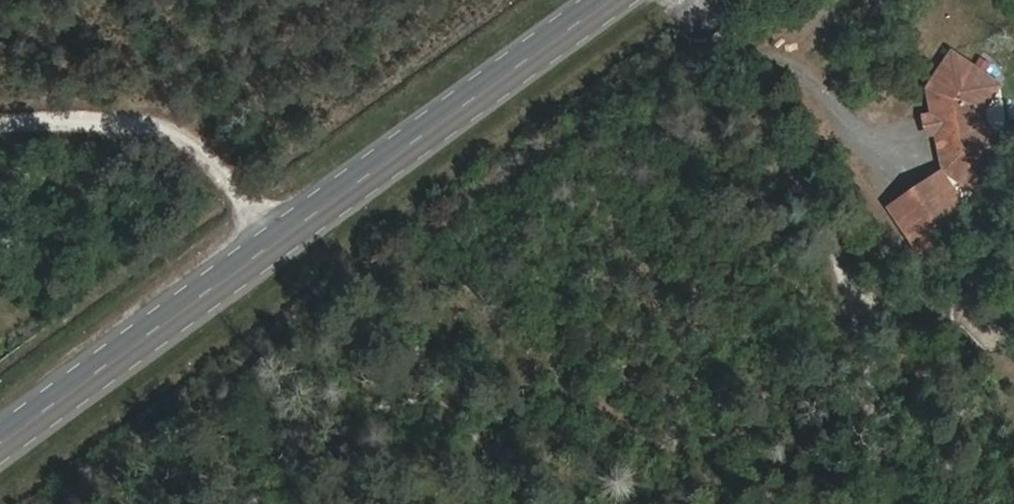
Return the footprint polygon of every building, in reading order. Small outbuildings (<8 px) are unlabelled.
[(953,136),(957,167),(961,173),(991,195),(1012,164),(990,149),(1003,133),(998,112),(987,106),(1004,81),(967,57),(944,92),(949,118),(950,121),(960,119),(962,130),(952,133),(953,136)] [(998,112),(1013,88),(1013,87),(1004,81),(987,106),(998,112)] [(952,133),(962,130),(960,119),(950,121),(949,118),(939,120),(943,138),(953,136),(952,133)] [(1013,160),(1013,140),(1003,133),(990,149),(1012,164),(1013,160)] [(986,219),(956,175),(903,211),(934,254),(986,219)]
